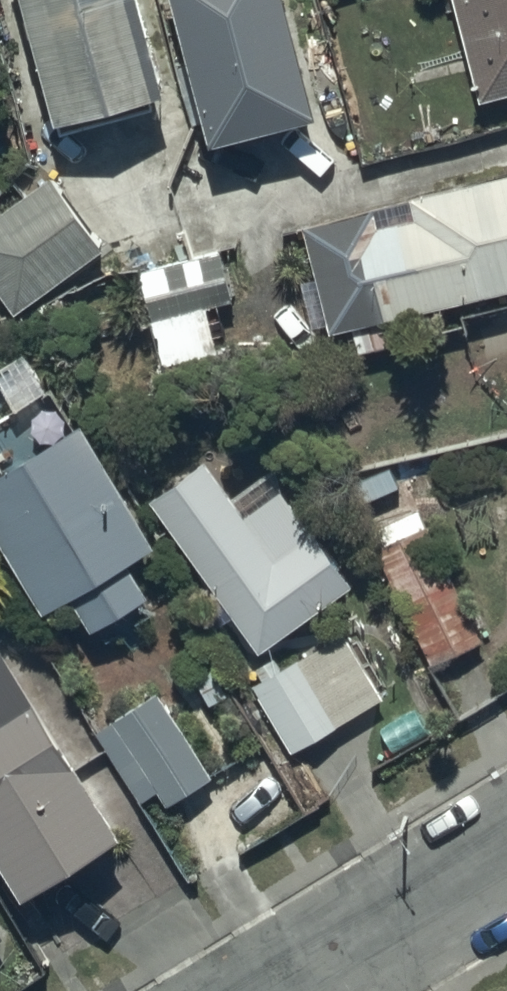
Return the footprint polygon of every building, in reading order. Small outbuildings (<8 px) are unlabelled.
[(50,117),(161,88),(139,0),(19,0),(50,117)] [(203,139),(313,110),(284,0),(166,0),(203,139)] [(479,94),(506,87),(506,0),(456,0),(479,94)] [(300,226),(313,277),(300,280),(302,288),(270,296),(281,340),(308,333),(307,329),(326,324),(328,331),(352,325),(358,347),(400,337),(394,314),(506,286),(506,173),(300,226)] [(0,213),(0,297),(9,310),(99,246),(51,177),(0,213)] [(220,249),(138,270),(161,364),(226,347),(215,303),(232,299),(220,249)] [(39,610),(67,594),(89,630),(97,626),(104,638),(150,611),(123,565),(153,547),(78,420),(34,446),(19,420),(0,431),(0,543),(39,610)] [(203,458),(147,499),(256,647),(349,578),(284,490),(287,488),(271,466),(231,495),(203,458)] [(421,509),(369,534),(429,660),(481,635),(421,509)] [(343,632),(279,670),(271,656),(251,668),(259,681),(253,685),(291,749),(381,696),(343,632)] [(19,890),(114,832),(0,644),(0,859),(19,890)] [(157,689),(97,729),(142,796),(157,786),(166,799),(211,769),(157,689)]
